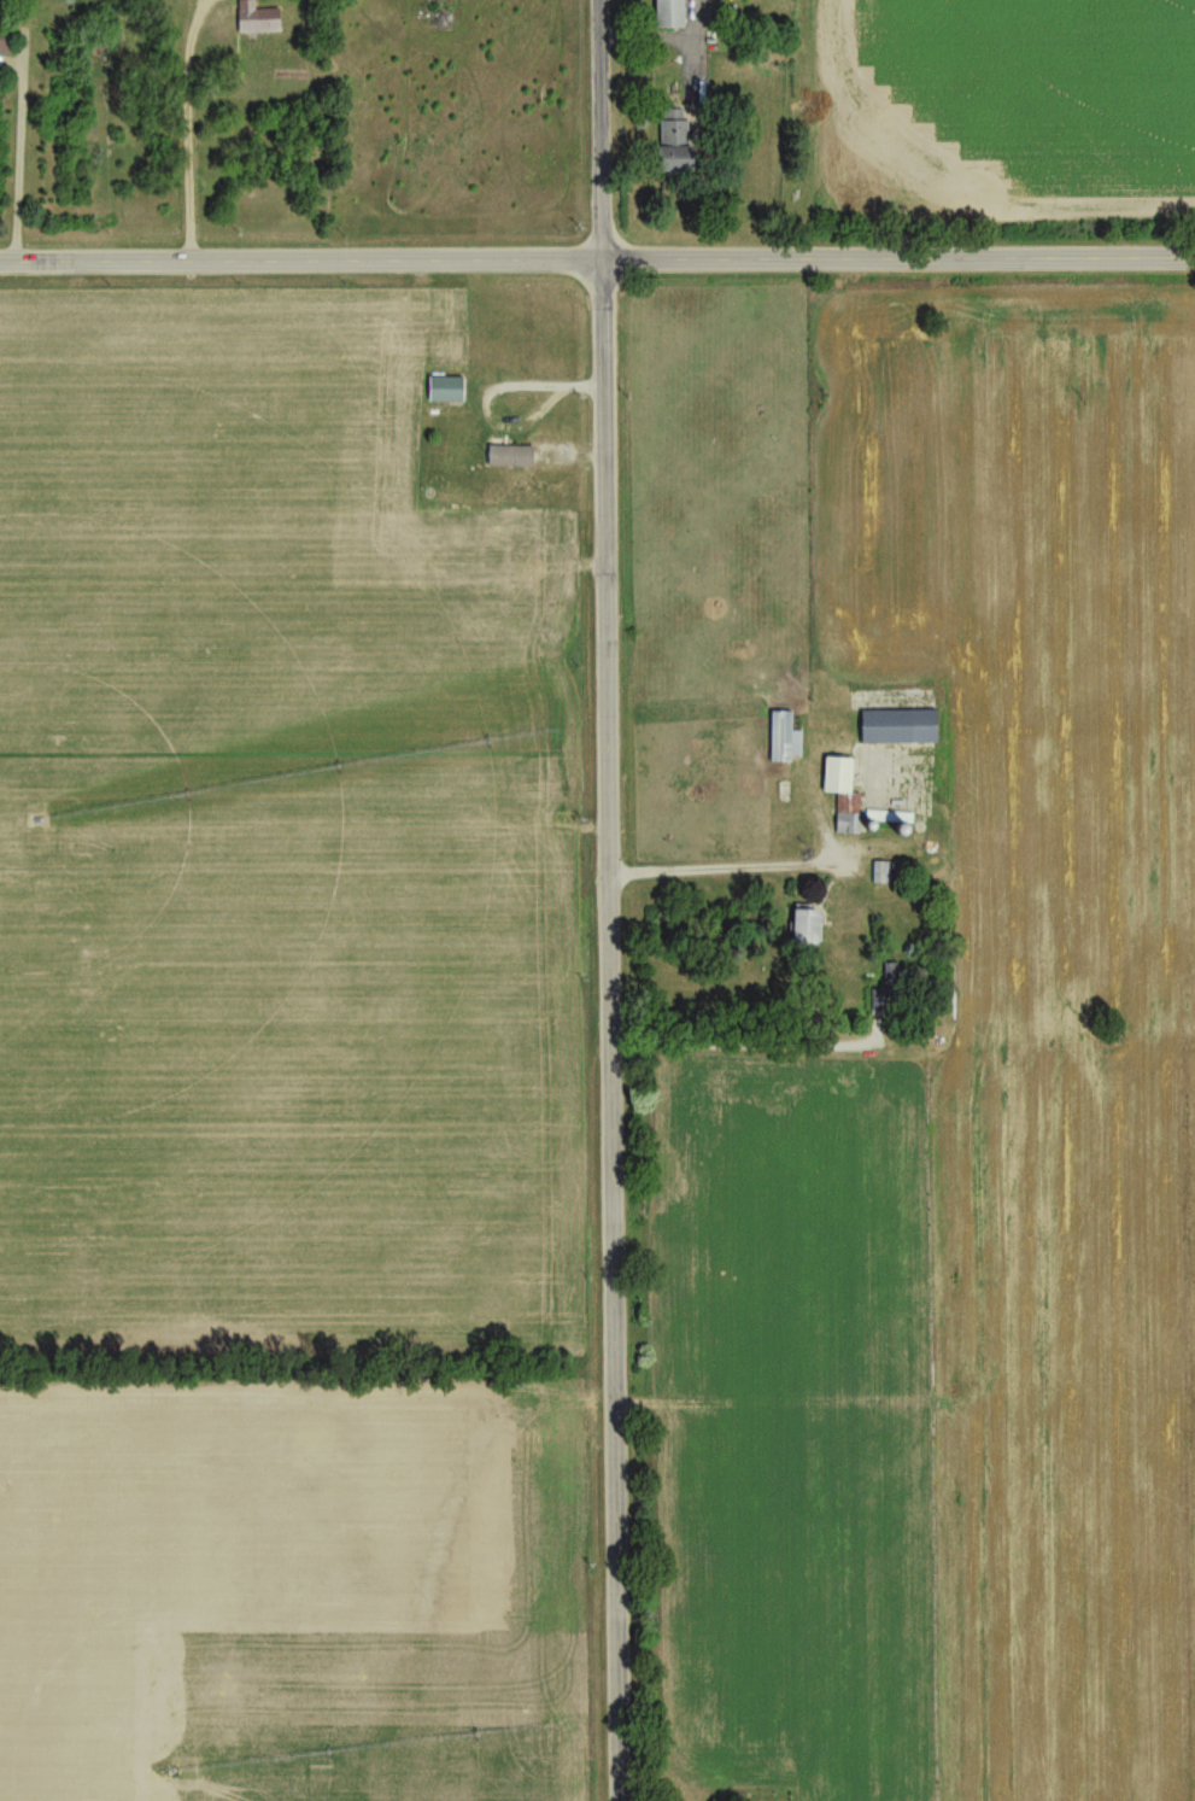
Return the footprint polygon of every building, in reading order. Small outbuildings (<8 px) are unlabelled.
[(684,0),(656,0),(656,32),(684,32),(684,0)] [(239,3),(239,35),(281,35),(281,12),(255,12),(255,3),(239,3)] [(0,29),(0,57),(10,58),(12,30),(0,29)] [(659,177),(689,177),(690,113),(660,113),(659,177)] [(429,404),(463,404),(463,379),(429,379),(429,404)] [(533,448),(489,448),(489,469),(533,469),(533,448)] [(937,747),(937,712),(862,712),(862,747),(937,747)] [(802,764),(802,733),(792,733),(792,713),(771,713),(771,764),(802,764)] [(824,795),(838,796),(836,836),(861,837),(863,797),(852,796),(853,760),(825,759),(824,795)] [(874,887),(892,887),(892,865),(874,865),(874,887)] [(793,946),(822,946),(822,910),(793,910),(793,946)]
